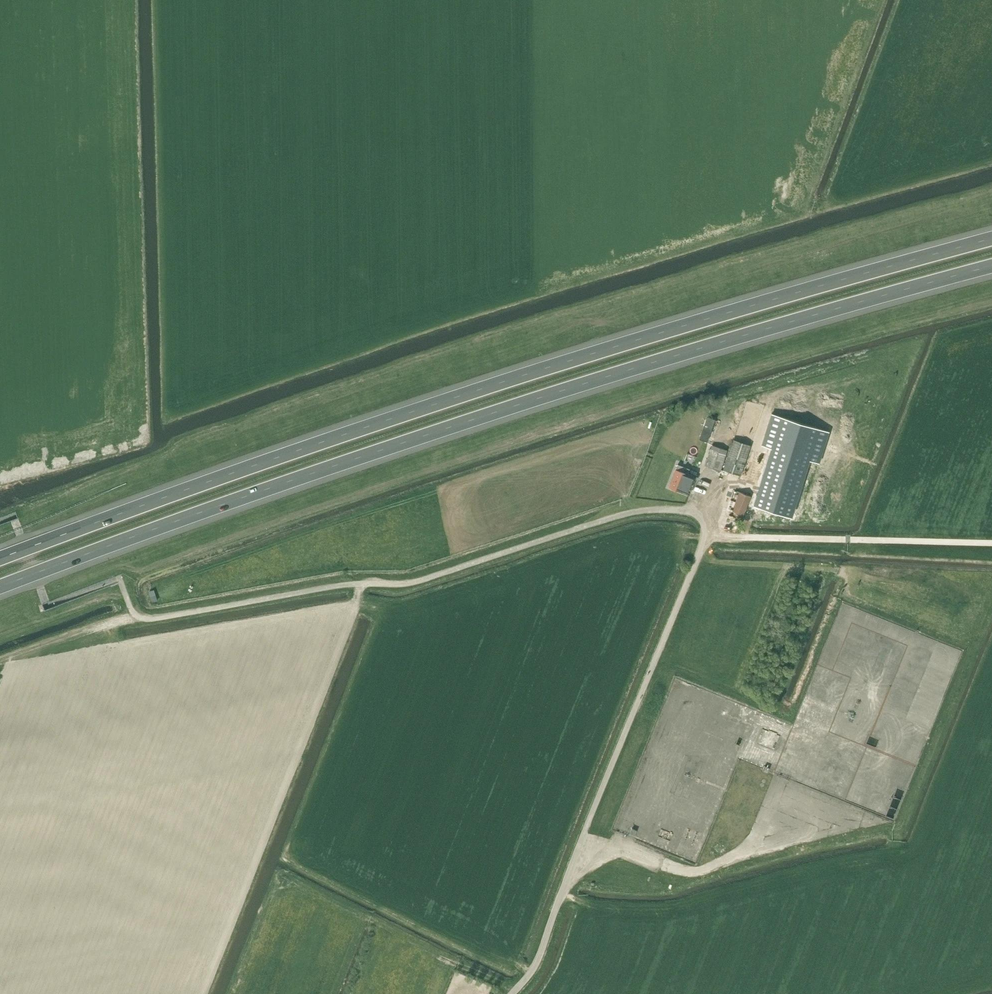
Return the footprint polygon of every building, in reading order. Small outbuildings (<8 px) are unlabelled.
[(701,436),(710,439),(718,415),(709,413),(701,436)] [(762,445),(772,449),(753,507),(790,519),(809,460),(819,464),(829,432),(771,414),(762,445)] [(670,457),(676,441),(669,439),(663,454),(670,457)] [(731,441),(721,471),(738,477),(748,446),(731,441)] [(727,450),(712,445),(705,465),(720,470),(727,450)] [(689,469),(677,464),(669,487),(689,495),(695,479),(697,480),(698,477),(688,473),(689,469)] [(751,496),(739,492),(732,510),(743,515),(751,496)]
